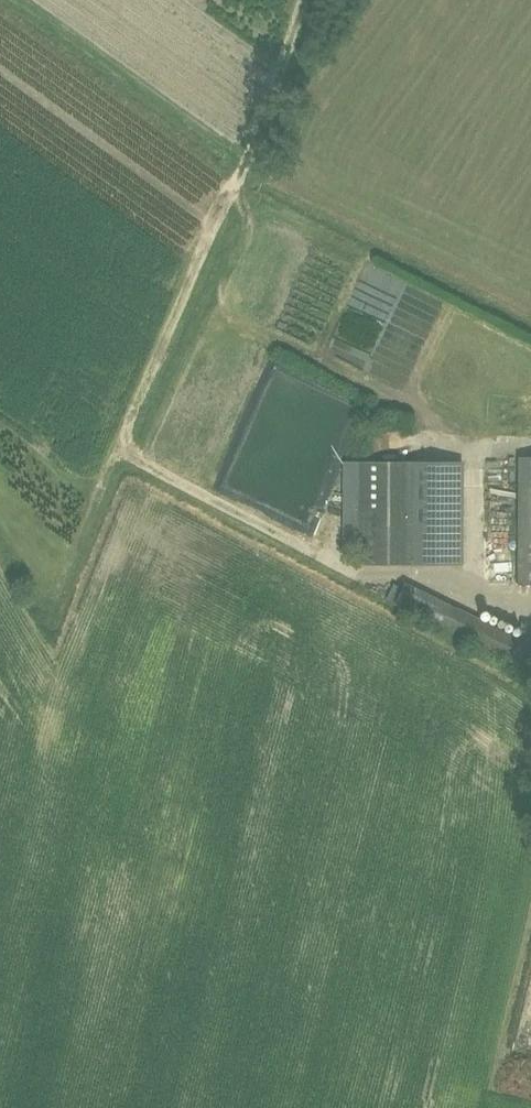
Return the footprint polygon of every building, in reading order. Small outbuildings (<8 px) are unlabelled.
[(518,459),(518,485),(518,583),(530,583),(530,459),(518,459)] [(410,563),(411,463),(359,463),(359,563),(410,563)] [(462,463),(411,463),(411,563),(462,564),(462,463)] [(510,660),(512,655),(519,640),(404,585),(396,603),(510,660)]
